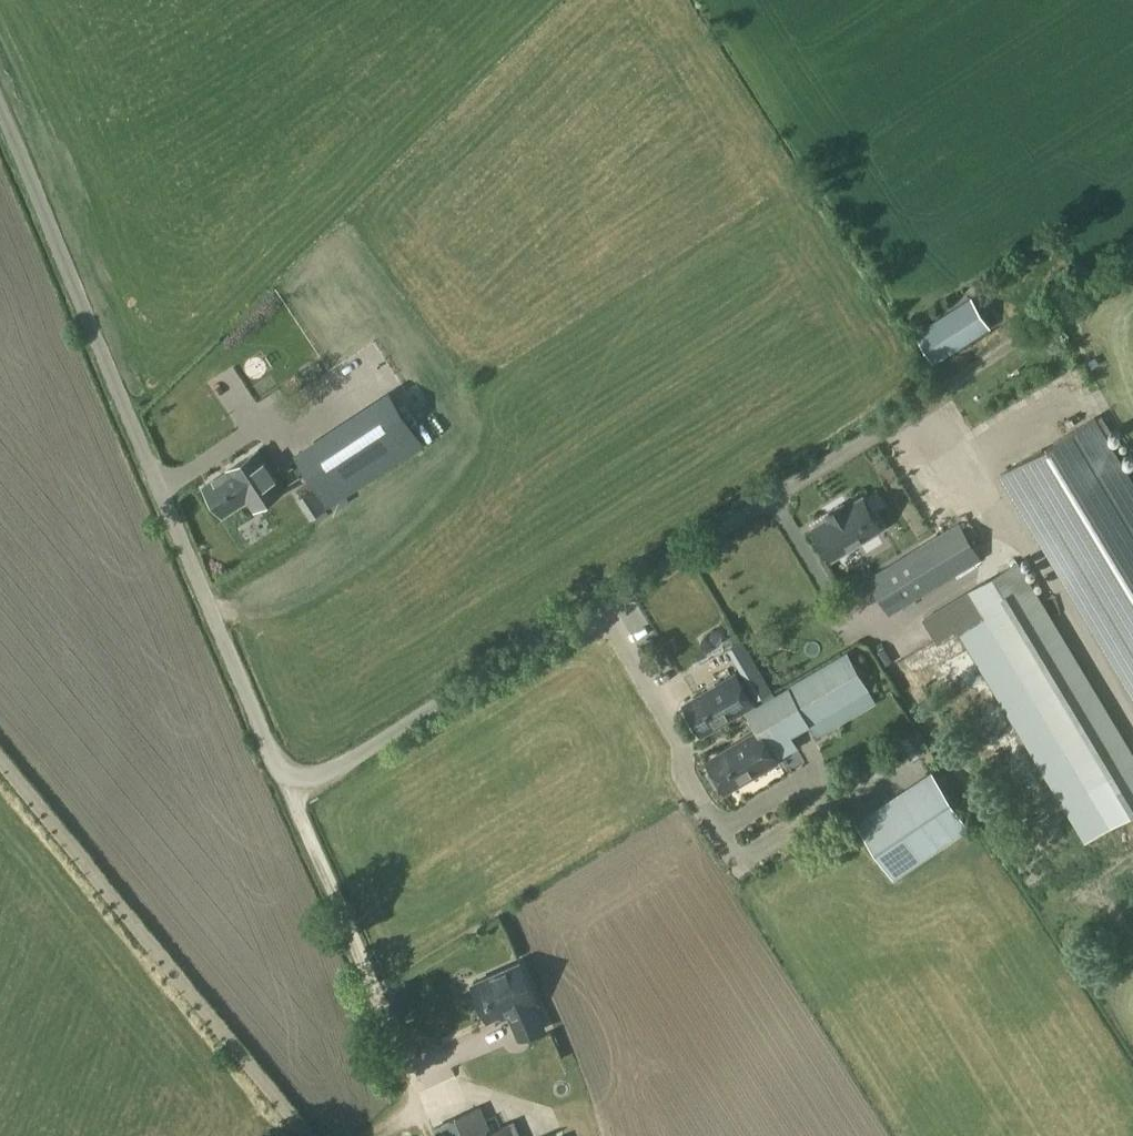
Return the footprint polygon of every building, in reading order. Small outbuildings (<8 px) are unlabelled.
[(917,332),(934,360),(988,326),(971,299),(917,332)] [(391,394),(298,455),(330,504),(348,492),(423,443),(410,421),(391,394)] [(1094,417),(1001,473),(1132,694),(1132,481),(1094,417)] [(225,472),(204,486),(223,515),(243,501),(252,513),(278,495),(251,453),(224,469),(225,472)] [(326,506),(314,488),(299,498),(311,516),(326,506)] [(881,527),(862,497),(846,507),(843,503),(828,512),(831,516),(814,526),(833,556),(881,527)] [(867,577),(889,615),(982,558),(960,523),(867,577)] [(206,545),(201,553),(222,567),(228,559),(206,545)] [(1017,561),(924,618),(939,643),(960,630),(1086,841),(1132,813),(1132,754),(1018,563),(1017,561)] [(911,653),(917,680),(937,675),(931,648),(911,653)] [(808,724),(869,689),(848,653),(787,689),(808,724)] [(767,697),(773,694),(754,661),(735,672),(737,675),(685,706),(703,735),(744,711),(767,697)] [(726,792),(797,750),(789,735),(767,697),(744,711),(757,734),(709,762),(714,771),(709,773),(717,786),(721,784),(726,792)] [(942,786),(869,836),(896,876),(970,827),(942,786)] [(535,997),(520,962),(472,983),(488,1018),(507,1010),(520,1038),(544,1027),(531,999),(535,997)] [(434,1128),(437,1135),(521,1135),(514,1121),(491,1131),(480,1107),(434,1128)]
